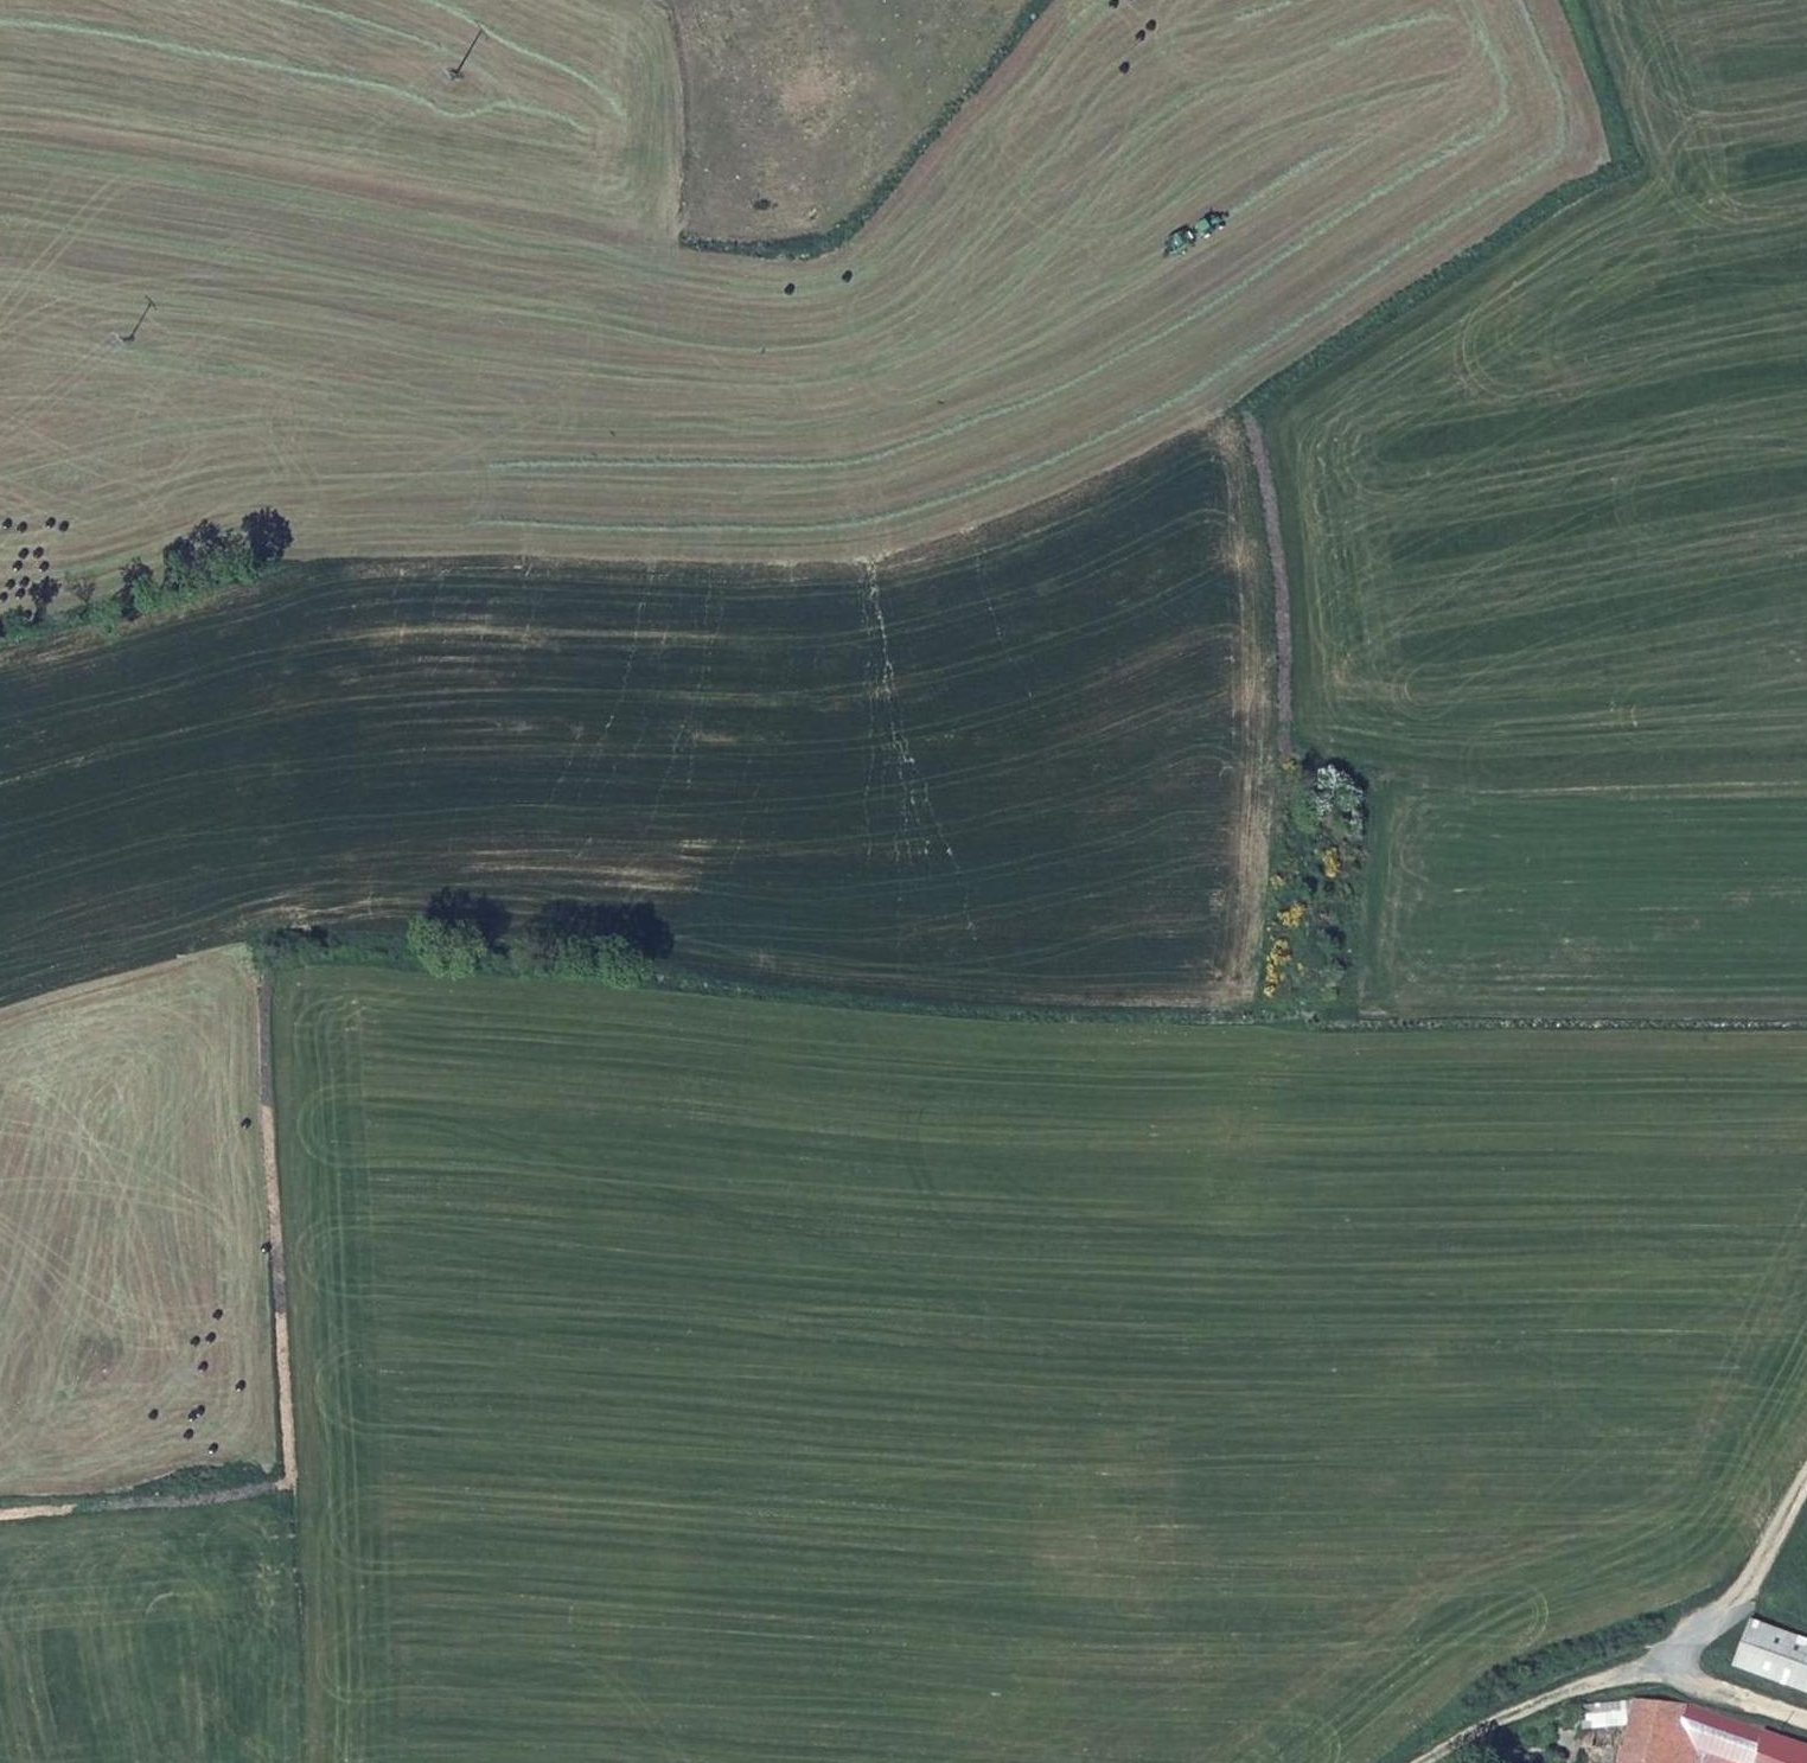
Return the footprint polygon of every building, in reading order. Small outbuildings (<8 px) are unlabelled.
[(1747,1625),(1735,1669),(1806,1690),(1806,1642),(1747,1625)] [(1707,1745),(1686,1739),(1694,1706),(1676,1700),(1637,1704),(1634,1704),(1633,1711),(1580,1717),(1582,1740),(1631,1736),(1625,1762),(1703,1762),(1707,1745)] [(1761,1762),(1769,1729),(1694,1706),(1686,1739),(1707,1745),(1761,1762)] [(1769,1729),(1761,1762),(1760,1762),(1806,1762),(1806,1742),(1769,1729)]
